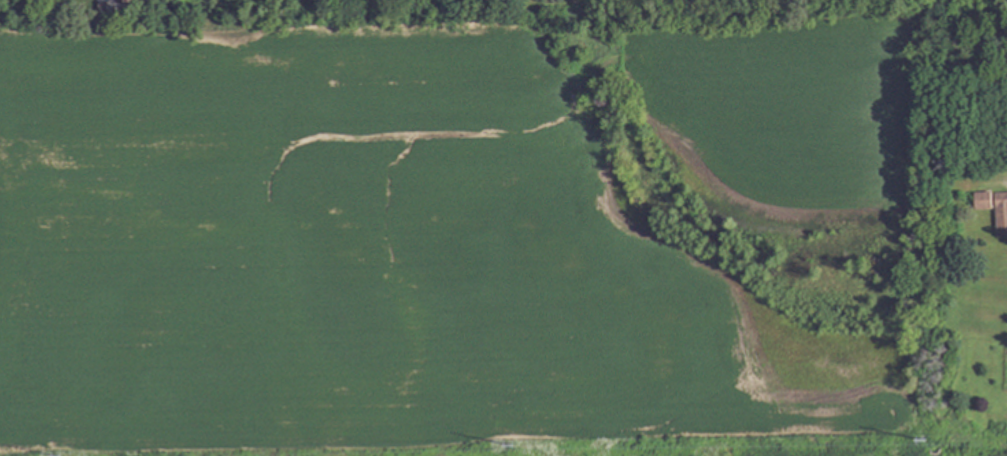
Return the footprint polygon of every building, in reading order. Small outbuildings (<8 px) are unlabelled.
[(993,207),(977,209),(975,192),(992,191),(993,207)] [(995,193),(1006,192),(1006,236),(999,236),(995,193)]
